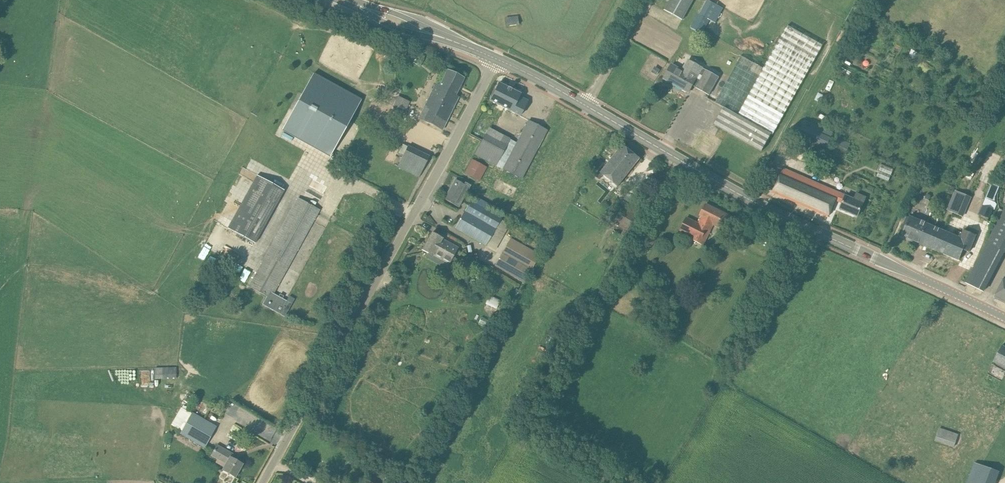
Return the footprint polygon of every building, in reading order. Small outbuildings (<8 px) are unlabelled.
[(664,10),(683,21),(694,0),(670,0),(664,10)] [(707,1),(700,15),(698,15),(691,29),(703,35),(710,21),(716,24),(724,9),(707,1)] [(506,17),(507,26),(519,24),(518,16),(506,17)] [(762,152),(772,135),(773,135),(823,45),(788,25),(764,68),(741,56),(715,103),(724,108),(715,125),(762,152)] [(912,49),(908,55),(914,59),(917,60),(920,54),(919,53),(912,49)] [(683,70),(672,65),(664,79),(689,93),(694,85),(698,87),(697,89),(710,96),(720,78),(707,71),(703,69),(703,68),(689,60),(683,70)] [(657,75),(661,69),(656,66),(651,72),(657,75)] [(456,96),(464,79),(448,70),(440,85),(437,83),(419,119),(442,131),(459,97),(456,96)] [(360,99),(312,74),(282,130),(283,130),(285,126),(332,152),(330,156),(360,99)] [(520,116),(528,101),(520,97),(521,94),(499,83),(490,101),(520,116)] [(393,107),(405,113),(410,102),(398,96),(393,107)] [(480,133),(489,115),(484,113),(475,130),(480,133)] [(511,140),(511,139),(489,127),(474,155),(496,166),(502,170),(522,180),(548,130),(528,120),(516,143),(511,140)] [(809,128),(803,125),(799,134),(827,147),(833,132),(812,122),(809,128)] [(397,167),(419,178),(430,156),(408,146),(397,167)] [(618,186),(640,159),(624,146),(602,173),(618,186)] [(473,158),(465,172),(480,180),(488,166),(473,158)] [(882,164),(878,177),(890,181),(894,168),(882,164)] [(829,217),(835,202),(842,205),(840,209),(858,217),(866,198),(857,194),(854,199),(839,193),(839,192),(784,169),(773,193),(829,217)] [(984,203),(980,213),(989,217),(994,207),(998,209),(995,194),(1001,180),(991,175),(988,181),(993,183),(984,203)] [(284,190),(257,176),(228,229),(255,244),(284,190)] [(456,180),(444,199),(459,208),(471,186),(465,182),(464,184),(456,180)] [(627,231),(641,208),(640,207),(642,203),(638,199),(628,193),(624,199),(629,202),(616,225),(627,231)] [(947,209),(962,216),(968,204),(952,197),(947,209)] [(262,304),(285,317),(292,304),(287,301),(274,294),(320,210),(298,198),(255,277),(249,287),(267,296),(262,304)] [(471,201),(465,211),(455,228),(486,246),(502,219),(471,201)] [(706,204),(700,216),(702,217),(699,223),(687,217),(680,231),(692,237),(691,239),(703,245),(713,225),(725,231),(732,217),(706,204)] [(986,244),(1003,252),(1004,253),(1004,208),(1003,211),(1000,218),(986,244)] [(906,216),(901,229),(905,230),(902,236),(958,260),(963,249),(969,252),(976,235),(964,230),(961,238),(956,236),(910,217),(910,218),(906,216)] [(652,222),(643,241),(653,246),(662,227),(652,222)] [(432,233),(422,250),(448,265),(458,247),(432,233)] [(539,248),(511,233),(498,258),(526,273),(539,248)] [(986,244),(966,283),(983,291),(1003,252),(986,244)] [(994,297),(995,298),(1004,303),(1004,278),(1004,277),(994,297)] [(490,295),(485,304),(496,309),(501,300),(490,295)] [(993,362),(1004,369),(1004,346),(1003,345),(993,362)] [(154,366),(154,378),(176,378),(176,366),(154,366)] [(217,426),(191,412),(190,415),(180,409),(172,424),(181,430),(179,433),(205,447),(217,426)] [(939,428),(935,441),(954,447),(958,434),(939,428)] [(234,455),(217,445),(211,456),(226,464),(222,470),(235,478),(243,464),(233,458),(234,455)] [(1000,472),(975,464),(968,482),(996,482),(1000,472)]
